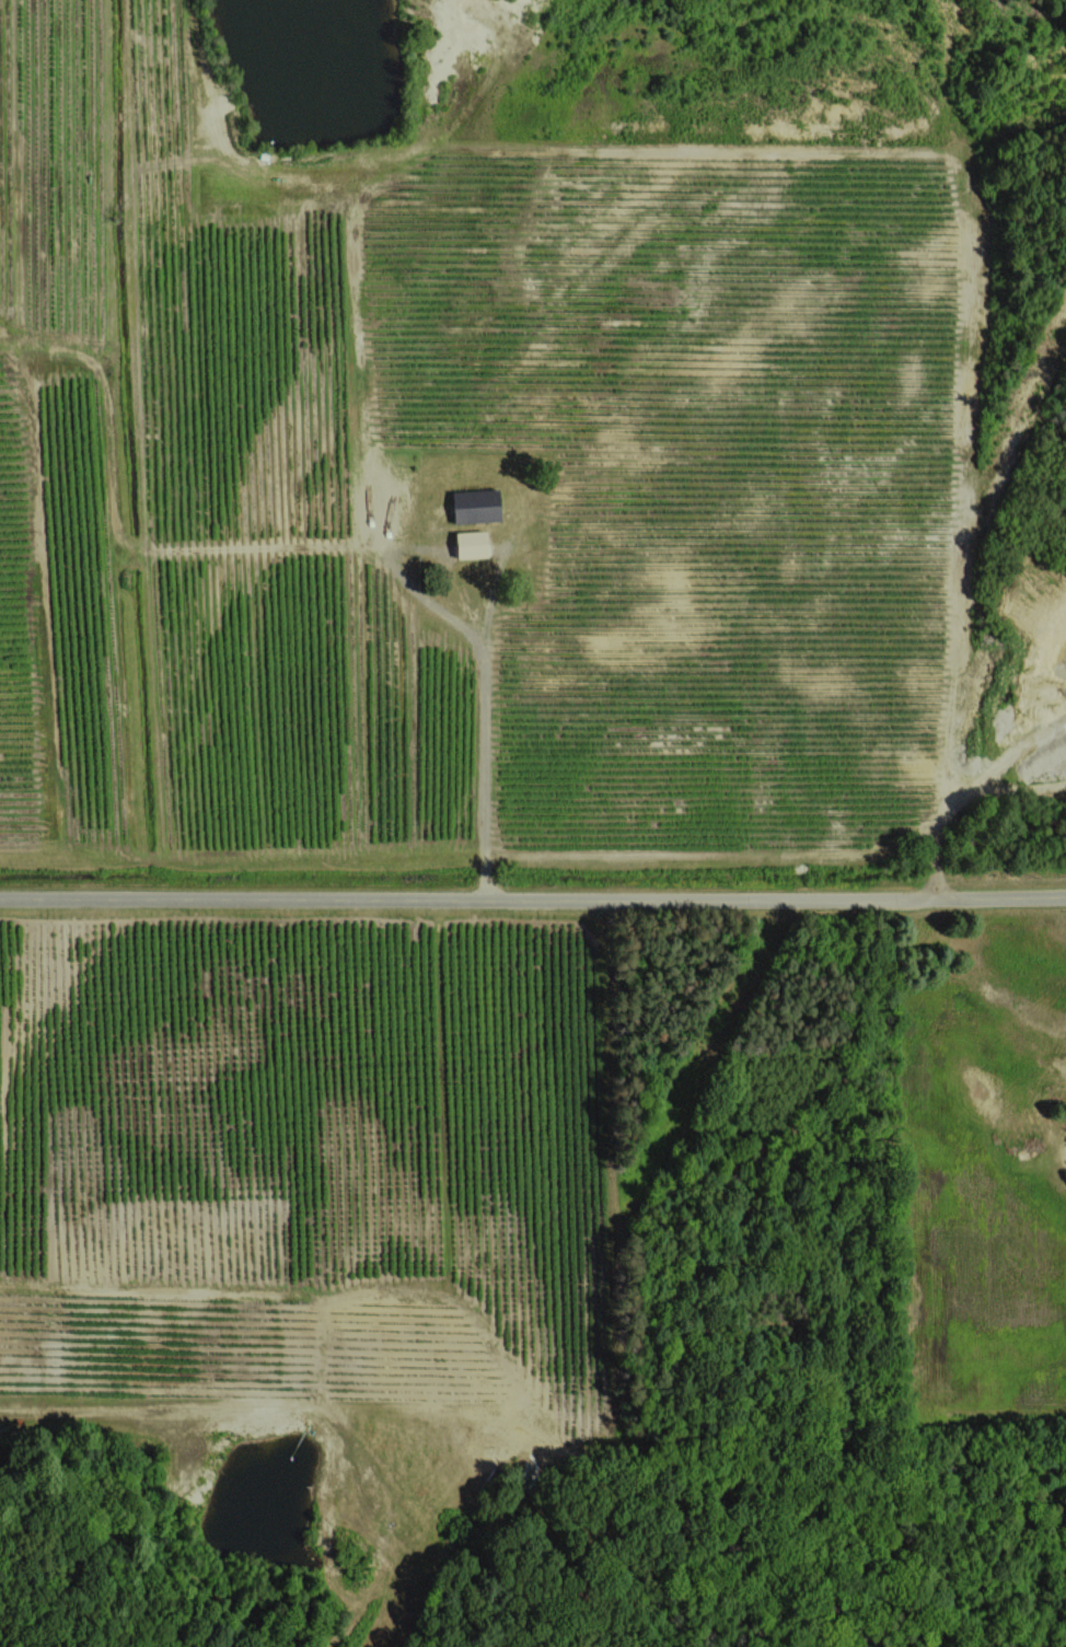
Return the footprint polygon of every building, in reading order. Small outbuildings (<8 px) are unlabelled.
[(499,520),(498,488),(452,489),(453,521),(499,520)] [(485,530),(455,531),(456,557),(486,556),(485,530)]
